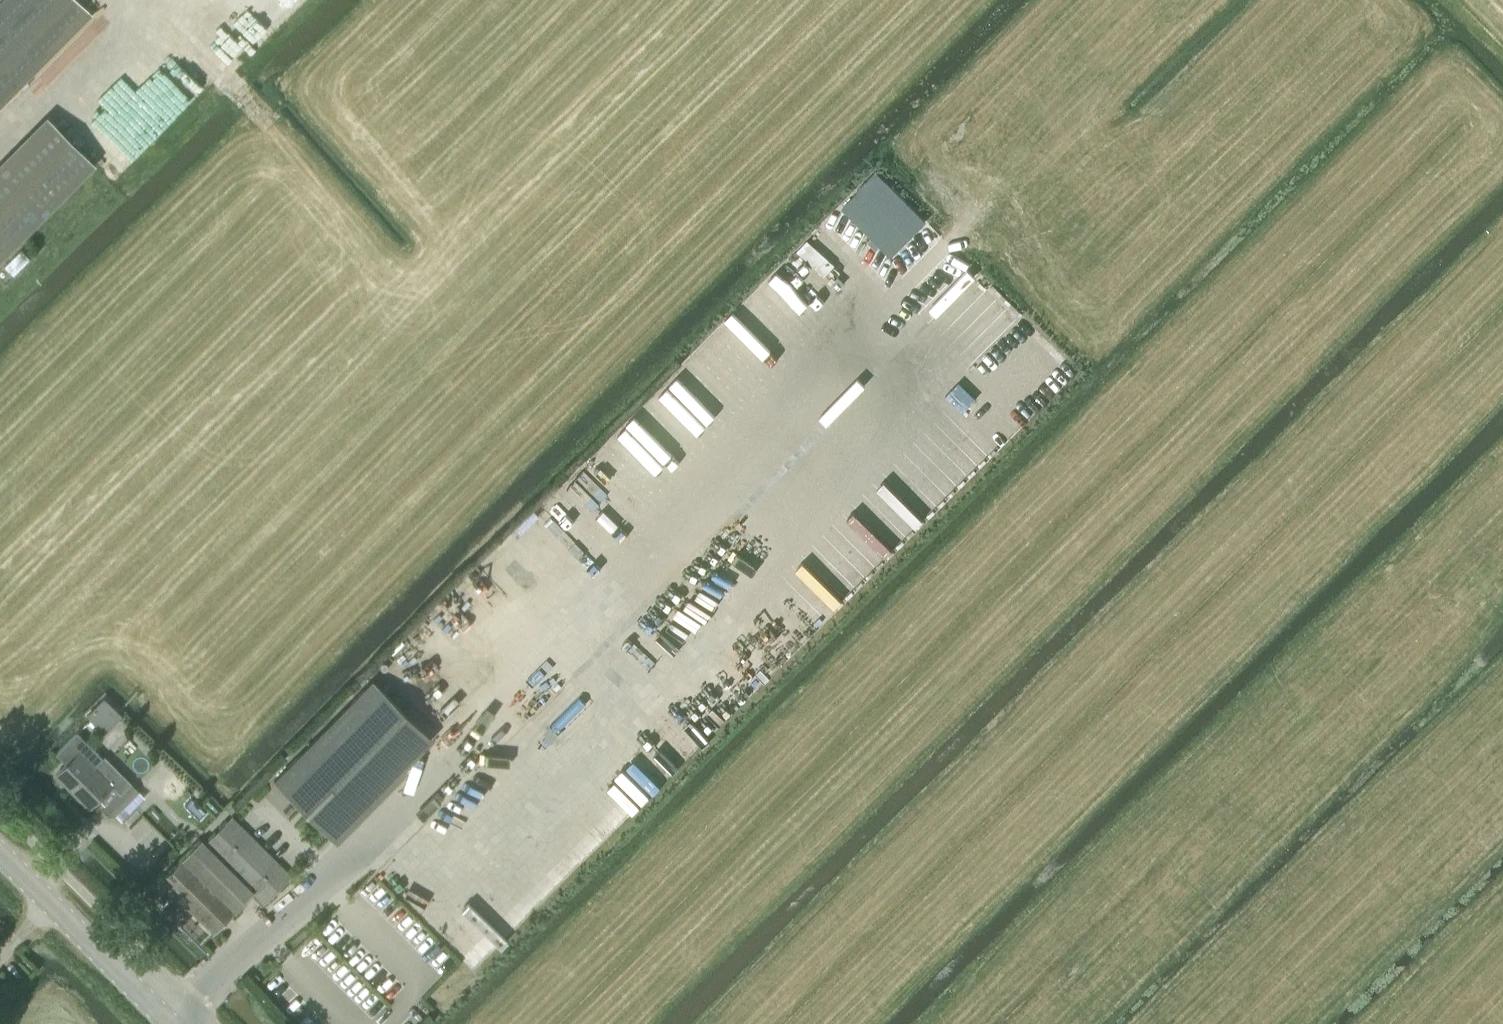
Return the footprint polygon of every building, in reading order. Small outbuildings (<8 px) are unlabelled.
[(92,16),(76,0),(0,0),(0,107),(92,16)] [(95,165),(56,126),(0,182),(0,260),(95,165)] [(860,189),(843,206),(891,256),(927,221),(876,170),(858,188),(860,189)] [(432,738),(371,678),(273,780),(333,839),(339,833),(345,838),(370,812),(365,807),(432,738)] [(76,731),(54,752),(64,762),(54,772),(88,806),(96,798),(103,805),(118,790),(111,784),(94,765),(102,757),(76,731)] [(139,791),(128,780),(118,790),(103,805),(104,806),(113,815),(114,816),(139,791)] [(232,815),(205,841),(201,838),(165,875),(172,882),(167,888),(212,933),(252,893),(263,904),(292,875),(284,867),(289,862),(279,852),(273,857),(232,815)]
